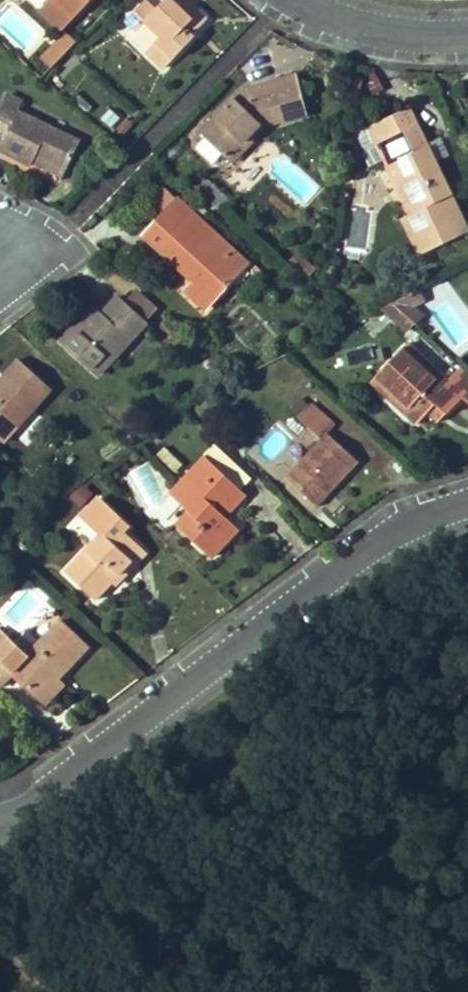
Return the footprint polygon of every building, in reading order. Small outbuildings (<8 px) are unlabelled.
[(52,0),(38,14),(58,34),(90,0),(51,0),(52,0)] [(190,35),(205,19),(183,0),(181,0),(176,6),(170,0),(158,13),(144,1),(124,22),(135,33),(144,23),(161,39),(147,53),(145,55),(160,70),(192,37),(190,35)] [(131,37),(147,53),(161,39),(144,23),(135,33),(131,37)] [(43,59),(52,68),(76,43),(66,34),(43,59)] [(226,160),(261,126),(272,121),(275,125),(309,115),(297,76),(250,90),(251,95),(235,100),(202,134),(206,139),(196,150),(212,165),(222,156),(226,160)] [(66,170),(80,143),(19,113),(24,103),(8,96),(0,112),(0,150),(31,167),(33,161),(36,156),(66,170)] [(409,216),(403,219),(420,256),(467,234),(467,231),(409,108),(367,128),(376,146),(404,134),(414,155),(398,163),(407,179),(401,183),(415,213),(409,216)] [(261,126),(226,160),(231,164),(264,130),(261,126)] [(36,156),(33,161),(63,176),(66,170),(36,156)] [(398,163),(386,169),(409,216),(415,213),(401,183),(407,179),(398,163)] [(161,219),(177,202),(164,191),(149,207),(161,219)] [(198,281),(194,286),(186,294),(205,312),(248,267),(177,202),(161,219),(143,240),(159,254),(165,249),(198,281)] [(165,249),(159,254),(194,286),(198,281),(165,249)] [(248,267),(259,277),(265,272),(254,261),(248,267)] [(124,303),(147,324),(158,312),(136,291),(124,303)] [(147,324),(124,303),(120,300),(104,317),(95,309),(64,343),(98,376),(147,324)] [(399,312),(392,304),(382,310),(392,319),(399,312)] [(401,313),(412,323),(414,325),(421,318),(408,306),(401,313)] [(405,331),(412,323),(401,313),(399,312),(392,319),(405,331)] [(461,369),(448,383),(408,344),(372,383),(416,424),(428,412),(439,423),(447,414),(448,415),(463,399),(467,404),(467,375),(461,369)] [(16,427),(51,389),(20,360),(8,373),(14,378),(4,390),(0,387),(0,412),(16,427)] [(8,373),(0,382),(0,387),(4,390),(14,378),(8,373)] [(334,427),(310,405),(298,418),(308,428),(321,440),(311,451),(285,478),(317,508),(357,463),(326,435),(334,427)] [(321,440),(308,428),(298,439),(311,451),(321,440)] [(205,459),(243,494),(253,483),(215,448),(205,459)] [(222,516),(243,494),(205,459),(171,495),(190,514),(178,526),(211,557),(237,529),(222,516)] [(130,564),(134,569),(148,554),(126,534),(131,528),(100,500),(84,517),(102,534),(65,574),(94,602),(111,584),(130,564)] [(111,584),(116,588),(134,569),(130,564),(111,584)] [(13,674),(36,697),(55,677),(59,674),(62,675),(87,649),(60,623),(27,657),(0,631),(0,687),(13,674)] [(45,705),(64,686),(55,677),(36,697),(45,705)]
